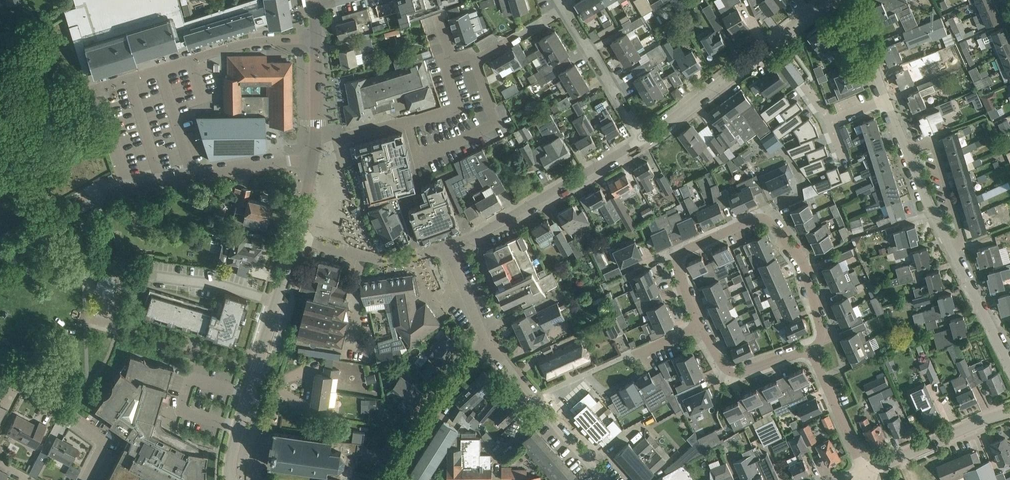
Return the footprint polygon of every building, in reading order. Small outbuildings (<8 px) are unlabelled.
[(256,26),(255,24),(267,21),(268,28),(292,23),(288,0),(247,0),(184,20),(178,0),(74,0),(76,6),(63,10),(83,74),(178,45),(177,43),(185,40),(187,47),(256,26)] [(402,24),(421,17),(449,7),(465,2),(465,0),(395,0),(402,24)] [(494,0),(484,0),(479,1),(482,8),(496,4),(494,0)] [(511,4),(514,13),(529,9),(526,0),(500,0),(502,7),(511,4)] [(588,0),(578,0),(574,2),(583,17),(584,17),(584,16),(594,10),(588,0)] [(594,10),(605,4),(603,0),(588,0),(594,10)] [(630,19),(632,22),(643,15),(648,13),(640,0),(633,0),(639,9),(628,16),(630,19)] [(648,13),(653,9),(648,0),(640,0),(648,13)] [(689,0),(670,0),(677,11),(691,3),(689,0)] [(719,9),(724,16),(729,26),(734,34),(748,26),(743,18),(737,8),(734,4),(741,0),(722,0),(725,5),(719,9)] [(755,15),(764,8),(769,14),(780,5),(776,0),(749,0),(755,15)] [(877,3),(879,8),(878,9),(879,11),(885,9),(886,11),(891,8),(894,10),(895,10),(898,18),(900,17),(906,29),(898,11),(902,9),(900,4),(898,0),(876,0),(877,3)] [(918,24),(907,0),(898,0),(900,4),(902,9),(898,11),(906,29),(918,24)] [(943,9),(948,7),(945,0),(943,0),(939,2),(943,9)] [(975,16),(997,6),(994,0),(978,0),(976,1),(981,12),(975,15),(975,16)] [(870,9),(865,11),(874,29),(898,18),(895,10),(894,10),(891,8),(886,11),(885,9),(879,11),(878,9),(879,8),(877,3),(870,7),(870,9)] [(709,4),(702,8),(715,30),(716,31),(718,30),(723,27),(709,4)] [(459,5),(447,9),(449,15),(461,11),(459,5)] [(997,6),(975,16),(977,22),(976,23),(978,28),(1002,18),(997,6)] [(367,8),(348,13),(350,20),(337,24),(341,38),(360,32),(357,23),(371,20),(367,8)] [(450,18),(449,18),(449,19),(453,31),(481,22),(479,16),(479,15),(470,18),(468,12),(469,12),(468,11),(450,18)] [(622,23),(630,19),(628,16),(627,14),(620,19),(622,23)] [(647,21),(643,15),(632,22),(630,19),(622,23),(624,26),(619,29),(622,35),(612,42),(619,54),(641,40),(637,34),(630,39),(627,33),(647,21)] [(948,18),(951,26),(956,23),(953,16),(948,18)] [(910,47),(932,38),(933,40),(942,36),(948,34),(941,17),(904,32),(906,38),(885,48),(887,52),(885,53),(887,58),(885,59),(887,64),(890,63),(890,64),(902,59),(898,51),(909,46),(910,47)] [(421,19),(409,23),(411,29),(423,25),(421,19)] [(603,23),(606,27),(608,31),(615,27),(613,23),(612,23),(610,19),(603,23)] [(966,37),(975,33),(973,30),(964,33),(964,31),(961,32),(960,31),(965,28),(961,21),(956,23),(951,26),(958,40),(966,37)] [(481,22),(453,31),(457,44),(477,38),(477,37),(475,31),(483,29),(483,27),(481,22)] [(996,44),(1009,38),(1005,26),(996,30),(995,27),(981,33),(987,47),(996,44)] [(597,32),(600,36),(608,31),(606,27),(597,32)] [(814,46),(816,45),(824,56),(831,51),(837,58),(841,57),(844,66),(853,62),(847,47),(839,50),(836,47),(837,46),(822,27),(819,30),(818,28),(811,33),(812,34),(809,37),(812,40),(810,41),(814,46)] [(523,65),(562,42),(555,30),(540,39),(544,46),(527,56),(523,50),(516,54),(523,65)] [(716,31),(715,30),(701,38),(710,54),(726,44),(718,30),(716,31)] [(948,34),(942,36),(947,47),(955,43),(951,33),(948,34)] [(1001,55),(1009,52),(1009,38),(996,44),(1001,55)] [(369,54),(368,49),(372,48),(372,47),(375,47),(375,44),(371,44),(370,39),(359,41),(360,46),(340,50),(343,66),(364,62),(362,55),(369,54)] [(626,65),(638,57),(640,56),(637,50),(644,46),(641,40),(619,54),(626,65)] [(680,61),(688,74),(701,65),(692,51),(685,55),(680,46),(674,50),(669,40),(661,45),(664,50),(668,57),(673,65),(680,61)] [(549,64),(548,62),(550,61),(548,58),(550,56),(554,62),(569,53),(562,42),(538,57),(542,64),(537,67),(539,70),(528,77),(531,83),(538,79),(544,75),(556,69),(552,63),(549,64)] [(655,47),(659,53),(664,50),(661,45),(661,44),(655,47)] [(967,46),(962,48),(966,57),(971,54),(967,46)] [(492,60),(490,62),(494,68),(496,67),(498,71),(499,71),(511,64),(514,70),(523,65),(516,54),(513,48),(512,49),(513,49),(493,60),(492,60)] [(941,49),(913,59),(915,63),(907,67),(907,66),(897,71),(899,75),(897,76),(902,87),(914,82),(910,72),(917,69),(945,58),(941,49)] [(654,66),(668,57),(664,50),(659,53),(649,59),(653,66),(654,66)] [(406,92),(430,85),(432,84),(433,84),(425,56),(423,52),(420,53),(394,61),(396,70),(366,79),(366,78),(346,82),(350,104),(344,105),(348,124),(364,121),(363,116),(373,114),(373,113),(392,107),(390,98),(406,93),(406,92)] [(1000,70),(1009,65),(1009,52),(1001,55),(1001,56),(995,58),(1000,70)] [(970,65),(975,63),(971,54),(966,57),(970,65)] [(807,55),(796,59),(799,67),(810,63),(807,55)] [(234,56),(227,56),(228,78),(224,78),(224,115),(195,115),(209,160),(265,150),(265,125),(291,125),(290,62),(266,62),(266,56),(234,56)] [(662,79),(654,66),(653,66),(649,59),(643,63),(648,71),(635,79),(642,92),(662,79)] [(757,82),(751,87),(756,93),(760,90),(762,89),(767,95),(768,97),(790,81),(792,84),(794,83),(796,85),(804,79),(790,60),(780,67),(780,68),(777,70),(776,68),(757,82)] [(557,83),(560,88),(582,75),(575,64),(560,73),(564,78),(557,83)] [(815,67),(821,82),(828,79),(823,64),(815,67)] [(1000,70),(1005,82),(1009,79),(1009,65),(1000,70)] [(974,82),(982,78),(976,66),(969,69),(974,82)] [(861,82),(862,81),(861,80),(859,76),(861,75),(859,69),(857,70),(856,68),(857,68),(856,67),(855,68),(847,71),(846,70),(839,73),(839,74),(837,76),(837,75),(836,76),(836,77),(840,85),(835,88),(839,99),(854,93),(851,86),(861,82)] [(559,74),(556,69),(538,79),(541,85),(559,74)] [(683,82),(676,70),(668,74),(675,86),(683,82)] [(0,77),(0,87),(11,83),(9,77),(7,78),(6,74),(0,77)] [(582,75),(560,88),(563,93),(570,89),(574,96),(589,87),(582,75)] [(989,75),(982,78),(974,82),(978,89),(993,82),(989,75)] [(909,99),(911,104),(909,105),(911,111),(913,110),(914,111),(926,105),(922,96),(935,90),(942,87),(937,77),(931,80),(932,83),(909,94),(910,98),(909,99)] [(662,79),(642,92),(648,102),(662,94),(669,90),(667,87),(662,79)] [(436,103),(430,85),(406,92),(406,93),(410,107),(417,105),(418,109),(436,103)] [(507,87),(502,90),(506,98),(511,95),(507,87)] [(681,96),(677,88),(671,92),(675,100),(681,96)] [(741,89),(731,97),(757,133),(758,135),(760,138),(772,129),(746,93),(745,94),(741,89)] [(976,90),(965,95),(968,101),(979,96),(976,90)] [(989,92),(981,96),(988,110),(996,106),(992,99),(989,92)] [(785,95),(760,112),(767,121),(775,116),(780,124),(786,120),(797,113),(803,109),(797,100),(791,104),(785,95)] [(572,103),(567,96),(556,103),(550,106),(554,113),(560,109),(572,103)] [(731,97),(721,104),(726,111),(724,112),(729,118),(730,117),(732,119),(729,120),(731,123),(732,123),(739,133),(741,134),(746,141),(757,133),(731,97)] [(586,98),(579,102),(581,107),(588,103),(586,98)] [(922,121),(920,122),(925,133),(943,126),(938,116),(955,109),(950,99),(928,108),(930,112),(920,116),(922,121)] [(599,112),(602,111),(605,117),(600,120),(603,125),(602,125),(609,137),(620,131),(606,108),(607,108),(605,106),(603,101),(595,106),(599,112)] [(515,121),(510,106),(505,108),(502,102),(493,106),(501,127),(515,121)] [(721,104),(708,113),(714,121),(716,124),(718,126),(721,131),(714,137),(723,150),(738,139),(736,135),(739,133),(732,123),(731,123),(729,120),(732,119),(730,117),(729,118),(724,112),(726,111),(721,104)] [(996,107),(988,110),(992,119),(1000,115),(996,107)] [(576,142),(577,144),(582,153),(596,145),(590,133),(595,130),(585,113),(573,120),(583,138),(576,142)] [(780,124),(773,129),(779,138),(793,128),(798,135),(816,126),(809,117),(804,121),(797,113),(786,120),(780,124)] [(529,143),(520,148),(530,164),(542,157),(548,166),(549,166),(547,164),(552,161),(553,162),(555,161),(554,160),(568,152),(570,154),(570,153),(561,137),(564,135),(562,131),(560,132),(556,125),(553,120),(550,114),(536,122),(547,141),(537,147),(532,149),(529,143)] [(861,142),(867,139),(869,138),(879,134),(878,130),(879,129),(874,118),(862,124),(866,133),(859,136),(859,137),(852,140),(850,135),(843,137),(847,148),(862,142),(861,142)] [(1003,121),(998,124),(1002,132),(1007,130),(1003,121)] [(962,129),(964,134),(972,131),(970,125),(962,129)] [(531,137),(525,126),(515,132),(520,141),(524,139),(525,140),(531,137)] [(801,143),(787,149),(793,158),(794,158),(807,153),(816,148),(813,138),(819,136),(816,126),(798,135),(801,143)] [(690,127),(679,135),(693,155),(699,151),(706,161),(717,154),(723,163),(730,159),(724,151),(723,150),(714,137),(713,137),(714,139),(706,144),(697,132),(695,134),(690,127)] [(497,130),(486,135),(489,141),(500,136),(497,130)] [(1007,130),(1002,132),(1006,140),(1009,138),(1009,137),(1007,130)] [(774,131),(762,140),(771,153),(783,144),(783,143),(774,131)] [(947,141),(945,142),(950,152),(962,147),(955,132),(954,133),(945,137),(947,141)] [(356,145),(355,145),(358,156),(362,169),(363,169),(364,172),(363,172),(363,173),(370,200),(370,201),(371,201),(397,195),(399,194),(416,190),(415,184),(415,183),(409,162),(411,162),(410,160),(408,161),(405,152),(408,151),(407,149),(407,150),(402,133),(392,135),(373,141),(373,140),(372,140),(372,141),(356,145)] [(480,134),(467,140),(473,151),(485,144),(480,134)] [(884,150),(883,146),(884,145),(879,134),(869,138),(867,139),(871,149),(864,152),(864,153),(856,156),(858,161),(864,159),(884,150)] [(984,137),(962,147),(964,152),(970,149),(970,150),(977,147),(986,143),(984,137)] [(810,162),(799,166),(806,176),(806,175),(826,168),(822,157),(829,155),(825,145),(816,148),(807,153),(810,162)] [(962,147),(950,152),(952,157),(950,158),(955,169),(967,164),(972,161),(973,161),(975,160),(970,150),(970,149),(964,152),(962,147)] [(461,159),(465,177),(475,173),(484,188),(473,195),(484,214),(502,204),(497,194),(506,188),(482,149),(470,155),(461,159)] [(889,166),(888,162),(889,161),(884,150),(864,159),(869,169),(861,172),(862,173),(854,176),(855,178),(856,181),(878,170),(879,171),(889,166)] [(973,161),(972,161),(975,166),(983,163),(980,158),(975,160),(973,161)] [(459,173),(445,179),(460,211),(464,209),(458,198),(454,188),(452,184),(465,177),(461,159),(454,162),(457,168),(459,173)] [(634,169),(647,192),(655,187),(649,177),(655,174),(647,161),(634,169)] [(956,173),(955,174),(960,185),(970,181),(972,180),(967,170),(975,167),(975,166),(972,161),(967,164),(955,169),(956,173)] [(856,189),(859,197),(860,198),(877,190),(876,189),(883,186),(894,182),(893,178),(894,177),(889,166),(879,171),(877,172),(881,181),(873,184),(874,185),(873,185),(871,182),(856,189)] [(829,178),(813,185),(819,193),(855,178),(854,176),(851,168),(840,173),(838,167),(827,171),(829,178)] [(771,171),(765,174),(770,186),(771,188),(771,187),(774,194),(781,191),(785,189),(792,186),(789,179),(788,177),(788,178),(785,171),(774,176),(771,171)] [(985,173),(977,177),(980,182),(987,179),(985,173)] [(609,183),(614,192),(616,195),(633,186),(626,174),(609,183)] [(657,179),(666,195),(673,191),(664,175),(657,179)] [(741,190),(740,190),(747,206),(747,205),(748,207),(753,205),(752,203),(757,201),(754,194),(763,190),(757,175),(738,184),(741,190)] [(465,177),(452,184),(454,188),(466,182),(467,182),(465,177)] [(961,189),(960,190),(964,200),(976,195),(971,185),(970,181),(960,185),(961,189)] [(982,193),(985,199),(1009,188),(1009,186),(1008,181),(982,193)] [(418,206),(409,209),(410,210),(410,211),(413,219),(417,231),(420,239),(421,241),(430,238),(429,237),(435,235),(445,232),(450,230),(451,231),(459,227),(459,226),(456,217),(454,212),(451,204),(447,193),(448,193),(445,184),(444,184),(438,186),(437,182),(436,182),(431,184),(431,183),(422,186),(427,198),(422,200),(423,204),(418,206)] [(881,206),(886,203),(899,198),(897,194),(899,193),(894,182),(883,186),(876,189),(877,190),(880,197),(877,199),(878,202),(879,201),(881,206)] [(688,183),(679,187),(682,192),(689,188),(688,183)] [(715,202),(707,206),(714,221),(715,220),(716,221),(720,219),(720,218),(724,216),(721,208),(727,206),(717,184),(711,186),(715,202)] [(231,223),(241,226),(251,228),(250,228),(251,223),(265,227),(267,219),(268,219),(271,204),(269,203),(271,197),(260,194),(258,201),(248,198),(250,190),(241,188),(238,203),(237,202),(231,223)] [(601,189),(586,197),(591,205),(593,209),(599,205),(610,224),(621,217),(613,204),(611,201),(610,199),(608,200),(606,197),(601,189)] [(747,206),(740,190),(729,195),(736,211),(747,206)] [(374,208),(370,210),(387,249),(399,243),(403,245),(410,242),(409,239),(411,238),(397,195),(371,201),(374,208)] [(976,195),(964,200),(966,205),(964,206),(969,217),(979,213),(981,212),(977,202),(979,202),(976,195)] [(611,201),(613,204),(621,217),(629,231),(637,226),(620,196),(611,201)] [(690,196),(684,199),(691,213),(696,211),(703,225),(714,221),(707,206),(706,203),(697,207),(690,196)] [(791,210),(795,220),(810,214),(810,215),(813,214),(808,203),(807,198),(796,202),(798,207),(791,210)] [(884,217),(876,220),(879,225),(893,219),(895,218),(904,214),(902,210),(904,209),(899,198),(886,203),(891,213),(884,216),(884,217)] [(878,202),(866,207),(868,212),(881,206),(879,201),(878,202)] [(837,202),(831,205),(836,217),(842,214),(837,202)] [(466,207),(470,221),(480,218),(476,204),(466,207)] [(559,213),(570,233),(589,223),(583,210),(578,213),(573,204),(559,213)] [(989,214),(997,211),(995,206),(987,209),(989,214)] [(668,215),(673,228),(674,228),(679,226),(684,235),(698,229),(691,214),(691,215),(682,218),(678,211),(668,215)] [(660,228),(651,232),(658,247),(672,241),(668,233),(675,230),(674,228),(673,228),(668,215),(666,212),(655,217),(660,228)] [(971,221),(969,222),(974,234),(984,230),(986,228),(981,217),(979,213),(969,217),(971,221)] [(815,224),(810,215),(810,214),(795,220),(796,221),(800,231),(815,224)] [(864,230),(861,218),(850,221),(853,233),(864,230)] [(564,256),(573,250),(568,241),(561,228),(554,231),(548,219),(533,228),(540,240),(538,241),(542,247),(544,247),(551,243),(550,241),(554,238),(564,256)] [(829,233),(831,232),(827,222),(807,231),(811,240),(811,241),(829,233)] [(906,247),(906,245),(918,242),(916,237),(918,237),(915,224),(902,228),(903,229),(899,230),(898,225),(886,229),(887,233),(894,232),(897,244),(888,247),(889,253),(906,247)] [(850,234),(845,225),(839,228),(844,239),(850,234)] [(222,243),(219,261),(238,265),(237,273),(247,276),(250,259),(257,260),(258,260),(258,259),(258,258),(260,258),(261,255),(259,253),(261,247),(262,241),(252,239),(251,241),(249,240),(245,239),(242,239),(244,230),(234,228),(233,233),(224,231),(221,243),(222,243)] [(864,244),(863,239),(868,238),(868,237),(873,235),(872,232),(867,234),(851,238),(855,247),(864,244)] [(834,244),(829,233),(811,241),(816,251),(834,244)] [(749,255),(771,245),(765,234),(744,244),(749,255)] [(524,307),(546,296),(544,292),(538,279),(539,278),(526,248),(528,247),(522,235),(487,251),(486,255),(498,282),(499,282),(501,287),(496,289),(505,307),(529,296),(532,302),(523,306),(524,307)] [(575,238),(568,241),(573,250),(577,257),(584,254),(575,238)] [(614,250),(621,266),(642,256),(641,254),(643,254),(640,247),(639,248),(635,241),(614,250)] [(994,266),(1003,264),(997,244),(978,249),(979,253),(977,254),(981,266),(993,263),(994,266)] [(735,259),(728,245),(714,251),(717,258),(711,261),(718,276),(729,271),(725,264),(735,259)] [(775,256),(771,245),(749,255),(754,268),(760,265),(759,264),(775,256)] [(909,255),(906,247),(889,253),(887,254),(889,260),(909,255)] [(896,268),(898,277),(912,273),(911,270),(930,264),(929,260),(931,260),(927,247),(914,251),(910,252),(913,262),(909,264),(896,268)] [(835,262),(823,267),(828,278),(843,271),(839,261),(854,254),(852,248),(832,256),(835,262)] [(781,267),(776,257),(775,256),(759,264),(760,265),(764,275),(781,267)] [(718,276),(711,261),(705,264),(702,257),(688,263),(694,277),(701,274),(706,285),(720,279),(720,278),(718,276)] [(302,279),(300,288),(310,290),(345,300),(346,300),(349,289),(337,286),(342,266),(320,260),(314,282),(302,279)] [(988,277),(991,290),(1001,287),(1004,287),(1001,277),(1009,274),(1009,263),(994,267),(995,271),(989,273),(990,277),(988,277)] [(786,278),(781,267),(764,275),(769,286),(786,278)] [(619,268),(603,274),(607,282),(622,275),(619,268)] [(638,287),(654,279),(650,269),(638,274),(635,268),(623,274),(626,280),(629,279),(634,289),(638,287)] [(926,274),(926,275),(929,284),(920,286),(920,287),(913,288),(916,298),(923,296),(923,293),(942,288),(941,283),(943,283),(939,270),(926,274)] [(538,279),(544,292),(559,285),(553,271),(539,278),(538,279)] [(842,285),(844,290),(855,286),(853,280),(848,282),(845,275),(843,271),(828,278),(828,279),(827,280),(829,284),(831,284),(833,289),(842,285)] [(744,279),(741,273),(732,277),(735,283),(744,279)] [(914,279),(912,273),(898,277),(890,279),(892,286),(914,279)] [(388,278),(390,291),(392,291),(394,300),(385,302),(387,312),(392,311),(395,326),(410,346),(441,324),(426,303),(417,310),(415,298),(417,297),(412,275),(411,274),(388,278)] [(708,295),(728,286),(729,286),(725,276),(720,278),(720,279),(706,285),(704,286),(708,295)] [(365,304),(385,302),(394,300),(392,291),(390,291),(388,278),(360,282),(365,304)] [(790,288),(786,278),(769,286),(773,295),(774,297),(790,289),(790,288)] [(647,295),(659,290),(654,279),(638,287),(643,297),(635,300),(638,306),(650,301),(647,295)] [(870,279),(864,281),(867,287),(872,285),(870,279)] [(712,305),(729,297),(730,297),(732,296),(731,295),(728,286),(708,295),(712,304),(712,305)] [(832,302),(837,313),(852,306),(848,296),(858,292),(855,286),(844,290),(840,292),(842,298),(832,302)] [(246,300),(246,299),(225,293),(219,314),(216,313),(212,312),(213,308),(149,289),(145,304),(146,304),(147,301),(148,302),(144,317),(154,320),(154,318),(154,316),(160,318),(159,321),(160,321),(161,318),(167,320),(166,322),(166,323),(175,326),(176,323),(182,324),(181,326),(181,328),(190,331),(191,327),(197,329),(196,331),(196,332),(205,335),(206,333),(212,335),(212,337),(233,343),(232,342),(234,336),(236,337),(237,338),(246,307),(245,306),(243,306),(245,300),(246,300)] [(795,300),(790,289),(774,297),(773,295),(768,298),(773,310),(795,300)] [(298,336),(311,339),(310,340),(310,341),(311,342),(311,343),(312,344),(313,344),(314,344),(315,344),(316,344),(317,343),(318,342),(318,341),(343,347),(350,321),(344,319),(347,306),(343,305),(345,300),(310,290),(298,336)] [(999,301),(1002,313),(1009,311),(1009,291),(1009,293),(999,296),(1000,300),(999,301)] [(933,308),(913,314),(916,324),(926,321),(935,319),(945,316),(944,313),(954,310),(953,306),(955,306),(951,293),(942,296),(938,297),(940,304),(932,306),(933,308)] [(916,305),(931,301),(929,294),(923,296),(916,298),(914,298),(916,305)] [(871,299),(878,315),(885,311),(878,296),(871,299)] [(714,315),(729,308),(729,309),(734,307),(730,297),(729,297),(712,305),(712,304),(709,306),(714,315)] [(800,311),(795,300),(773,310),(778,321),(788,317),(800,311)] [(533,329),(520,335),(526,349),(549,338),(547,333),(545,330),(566,320),(563,314),(557,301),(536,311),(542,325),(533,329)] [(653,319),(669,312),(664,301),(653,307),(650,301),(638,306),(640,311),(641,313),(648,309),(653,319)] [(617,302),(611,306),(616,317),(623,313),(617,302)] [(842,324),(849,321),(857,317),(852,306),(837,313),(838,314),(836,315),(838,320),(840,319),(842,324)] [(721,323),(733,318),(733,317),(729,309),(729,308),(714,315),(718,325),(721,324),(721,323)] [(527,315),(513,321),(520,335),(533,329),(542,325),(536,311),(527,316),(527,315)] [(653,319),(648,321),(653,332),(650,333),(652,339),(665,334),(662,328),(674,323),(669,312),(653,319)] [(725,333),(740,326),(736,316),(733,317),(733,318),(721,323),(721,324),(725,333)] [(800,332),(808,328),(803,317),(791,323),(788,317),(778,321),(775,322),(776,323),(779,329),(786,325),(788,331),(786,332),(790,340),(801,335),(800,332)] [(956,336),(966,334),(965,329),(967,329),(963,317),(951,320),(953,327),(933,333),(937,349),(944,347),(944,345),(957,342),(956,336)] [(625,332),(617,318),(605,324),(608,330),(611,328),(615,337),(625,332)] [(935,319),(926,321),(928,329),(937,326),(935,319)] [(852,334),(842,338),(846,349),(866,340),(862,330),(866,328),(864,321),(849,328),(852,334)] [(744,335),(740,326),(725,333),(729,342),(741,337),(744,335)] [(753,352),(749,341),(756,338),(754,333),(753,331),(744,335),(741,337),(744,343),(732,348),(737,359),(753,352)] [(438,363),(443,367),(447,361),(460,344),(446,334),(439,344),(435,341),(425,353),(438,363)] [(406,347),(401,337),(398,338),(379,344),(380,352),(400,348),(406,347)] [(877,356),(869,339),(866,340),(846,349),(847,350),(845,350),(848,355),(849,355),(851,359),(858,356),(862,363),(877,356)] [(582,341),(554,353),(563,373),(591,360),(582,341)] [(961,373),(963,377),(972,373),(957,342),(947,347),(960,374),(961,373)] [(922,345),(916,347),(920,355),(925,352),(922,345)] [(400,348),(380,352),(376,353),(378,365),(404,360),(400,348)] [(563,373),(554,353),(539,359),(548,379),(557,375),(563,373)] [(683,353),(671,358),(673,362),(678,373),(698,364),(698,363),(699,362),(697,357),(696,358),(693,353),(685,357),(683,353)] [(142,472),(157,479),(205,479),(205,475),(205,466),(207,452),(189,450),(190,447),(152,427),(163,392),(165,393),(173,368),(159,364),(159,369),(134,362),(136,357),(130,355),(125,374),(119,372),(120,371),(120,370),(112,382),(111,386),(110,390),(104,395),(102,395),(94,407),(109,417),(106,420),(104,420),(123,433),(118,443),(124,446),(106,479),(137,479),(142,472)] [(930,360),(919,364),(923,373),(927,371),(932,383),(939,379),(930,360)] [(423,373),(432,381),(441,370),(431,362),(423,373)] [(665,362),(658,365),(661,371),(662,371),(668,369),(665,362)] [(675,386),(678,392),(692,386),(693,385),(691,380),(703,374),(698,364),(678,373),(683,383),(675,386)] [(1006,387),(999,371),(994,373),(990,364),(977,369),(982,379),(985,378),(992,393),(1006,387)] [(316,374),(314,389),(331,391),(333,377),(339,378),(340,370),(325,368),(324,375),(316,374)] [(800,387),(810,383),(803,369),(789,375),(794,384),(788,387),(793,400),(804,395),(800,387)] [(485,371),(471,384),(481,395),(495,382),(485,371)] [(634,380),(650,409),(660,403),(659,400),(673,392),(666,378),(656,384),(651,376),(649,372),(638,378),(639,379),(635,382),(634,380)] [(377,381),(375,374),(365,376),(367,384),(377,381)] [(863,385),(868,394),(889,384),(884,375),(863,385)] [(391,389),(405,400),(413,406),(413,405),(413,404),(417,399),(417,400),(422,393),(415,387),(401,376),(391,389)] [(613,399),(612,399),(621,413),(634,405),(632,403),(643,397),(646,402),(650,409),(634,380),(619,389),(622,393),(613,399)] [(793,400),(788,387),(781,390),(777,380),(763,386),(767,396),(770,401),(779,397),(782,404),(782,405),(788,402),(793,400)] [(963,406),(977,400),(972,387),(971,388),(968,380),(954,386),(963,406)] [(481,395),(471,384),(456,398),(454,400),(458,405),(460,403),(466,409),(481,395)] [(926,384),(909,392),(916,409),(920,407),(922,413),(926,422),(928,421),(931,421),(933,419),(940,416),(936,407),(933,401),(926,384)] [(692,386),(678,392),(675,393),(680,404),(686,401),(687,404),(691,412),(693,411),(695,415),(702,412),(700,408),(713,402),(710,397),(712,396),(709,388),(707,389),(706,388),(704,388),(696,392),(692,386)] [(331,391),(314,389),(312,403),(319,404),(318,412),(333,414),(335,406),(329,405),(331,391)] [(774,409),(770,401),(767,396),(761,399),(757,389),(743,395),(749,409),(749,408),(750,410),(759,406),(762,414),(774,409)] [(876,393),(870,396),(868,397),(876,412),(883,409),(879,400),(882,398),(879,391),(876,393)] [(604,445),(619,431),(610,421),(604,427),(588,409),(594,403),(586,394),(571,408),(576,413),(570,418),(594,445),(599,440),(604,445)] [(822,410),(816,397),(809,400),(806,394),(804,395),(793,400),(788,402),(791,409),(797,406),(803,419),(822,410)] [(494,397),(479,416),(485,421),(492,413),(500,402),(494,397)] [(362,410),(376,411),(376,399),(362,398),(362,410)] [(500,402),(492,413),(494,415),(504,426),(519,412),(515,407),(516,406),(512,401),(511,402),(509,401),(504,406),(500,402)] [(755,421),(750,410),(749,408),(749,409),(743,411),(738,402),(724,408),(731,423),(740,418),(744,426),(753,422),(755,421)] [(457,405),(450,417),(457,421),(464,410),(457,405)] [(781,405),(774,408),(777,415),(784,412),(781,405)] [(880,412),(880,413),(885,422),(887,421),(894,437),(906,431),(898,413),(896,414),(892,407),(880,412)] [(686,413),(675,419),(694,456),(705,450),(686,413)] [(756,422),(753,423),(756,428),(755,428),(764,446),(782,437),(775,423),(773,419),(770,413),(755,421),(756,422)] [(17,415),(7,433),(35,448),(47,426),(39,422),(37,426),(28,422),(29,421),(17,415)] [(470,415),(465,420),(471,425),(475,420),(470,415)] [(825,415),(818,419),(824,433),(831,430),(825,415)] [(859,421),(864,430),(868,439),(870,438),(873,446),(885,440),(878,425),(872,427),(867,418),(859,421)] [(444,421),(433,439),(447,448),(448,447),(459,431),(444,421)] [(799,428),(807,444),(816,440),(808,424),(799,428)] [(790,439),(797,453),(796,454),(799,461),(789,465),(795,478),(809,472),(803,459),(801,453),(808,449),(798,428),(793,431),(795,436),(790,439)] [(357,453),(362,453),(365,432),(354,430),(352,441),(285,432),(284,433),(277,432),(275,432),(275,434),(274,440),(273,440),(271,458),(271,464),(270,464),(270,466),(272,466),(280,467),(280,469),(318,474),(319,473),(327,474),(326,475),(327,475),(326,479),(343,479),(346,479),(354,479),(357,453)] [(575,475),(536,430),(520,444),(553,479),(570,479),(575,475)] [(670,430),(664,434),(668,440),(674,436),(670,430)] [(491,454),(494,454),(489,446),(487,443),(483,437),(476,437),(476,432),(462,432),(459,431),(448,447),(448,479),(493,479),(493,467),(491,467),(491,454)] [(487,431),(482,435),(483,437),(487,443),(489,446),(495,440),(487,431)] [(390,444),(397,449),(405,438),(397,433),(390,444)] [(615,455),(628,469),(654,446),(652,445),(657,441),(650,433),(633,448),(629,443),(615,455)] [(712,434),(702,439),(707,448),(716,444),(712,434)] [(56,438),(49,453),(70,463),(77,449),(56,438)] [(729,438),(719,443),(724,453),(729,451),(726,446),(731,443),(729,438)] [(776,452),(791,446),(788,438),(773,445),(776,452)] [(829,466),(841,459),(828,438),(815,445),(824,460),(825,459),(829,466)] [(990,444),(999,465),(1009,460),(1009,447),(1005,438),(990,444)] [(433,439),(422,456),(436,465),(447,448),(433,439)] [(628,469),(637,479),(645,479),(666,461),(654,446),(628,469)] [(767,452),(764,453),(759,447),(751,451),(750,449),(742,452),(745,457),(734,462),(742,479),(780,479),(767,452)] [(964,475),(966,479),(1006,479),(1003,471),(996,474),(990,460),(982,463),(976,450),(957,459),(964,475)] [(682,455),(664,471),(666,473),(685,463),(687,462),(682,455)] [(418,478),(421,479),(427,479),(436,465),(422,456),(411,473),(418,478)] [(707,479),(726,479),(733,475),(727,463),(722,465),(721,465),(719,459),(709,463),(712,469),(714,478),(709,479),(707,479)] [(964,475),(957,459),(937,467),(943,479),(952,479),(964,475)] [(29,473),(37,477),(43,464),(35,461),(29,473)] [(694,479),(685,463),(666,473),(656,479),(694,479)] [(502,467),(502,479),(518,479),(540,479),(540,476),(526,476),(526,470),(511,470),(511,467),(502,467)] [(8,474),(0,470),(0,479),(5,479),(8,474)]
